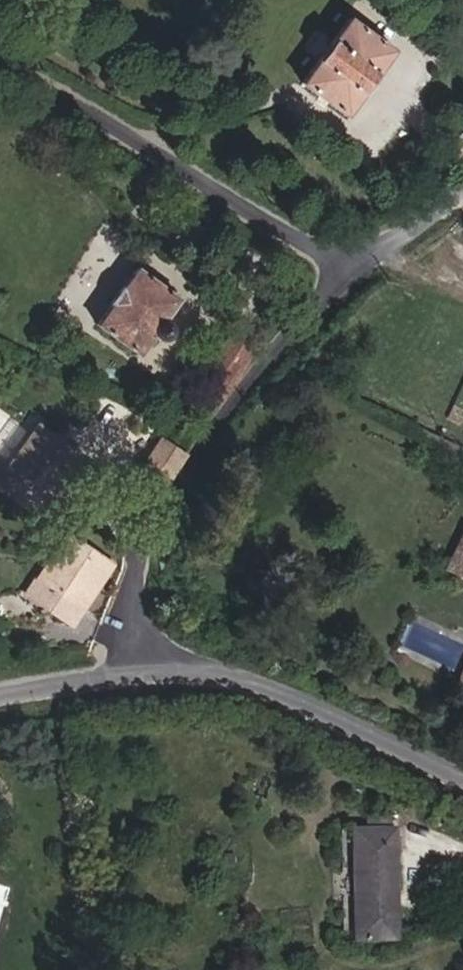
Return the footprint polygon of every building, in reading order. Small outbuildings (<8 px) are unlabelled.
[(345,116),(393,50),(348,17),(300,83),(345,116)] [(163,320),(178,298),(136,267),(121,288),(120,288),(109,302),(111,303),(96,324),(138,354),(154,333),(157,337),(161,338),(166,338),(170,335),(172,330),(171,326),(168,322),(163,320)] [(307,278),(305,273),(300,270),(296,272),(294,276),(295,281),(300,283),(304,282),(307,278)] [(238,377),(258,347),(233,330),(213,361),(236,376),(238,377)] [(82,457),(37,423),(0,473),(0,489),(38,517),(82,457)] [(160,493),(186,454),(161,437),(135,476),(160,493)] [(71,624),(111,565),(66,534),(37,577),(56,590),(45,607),(71,624)] [(462,560),(462,543),(461,542),(449,569),(457,573),(462,560)] [(45,607),(56,590),(37,577),(25,595),(45,607)] [(395,937),(393,828),(353,828),(355,937),(395,937)]
